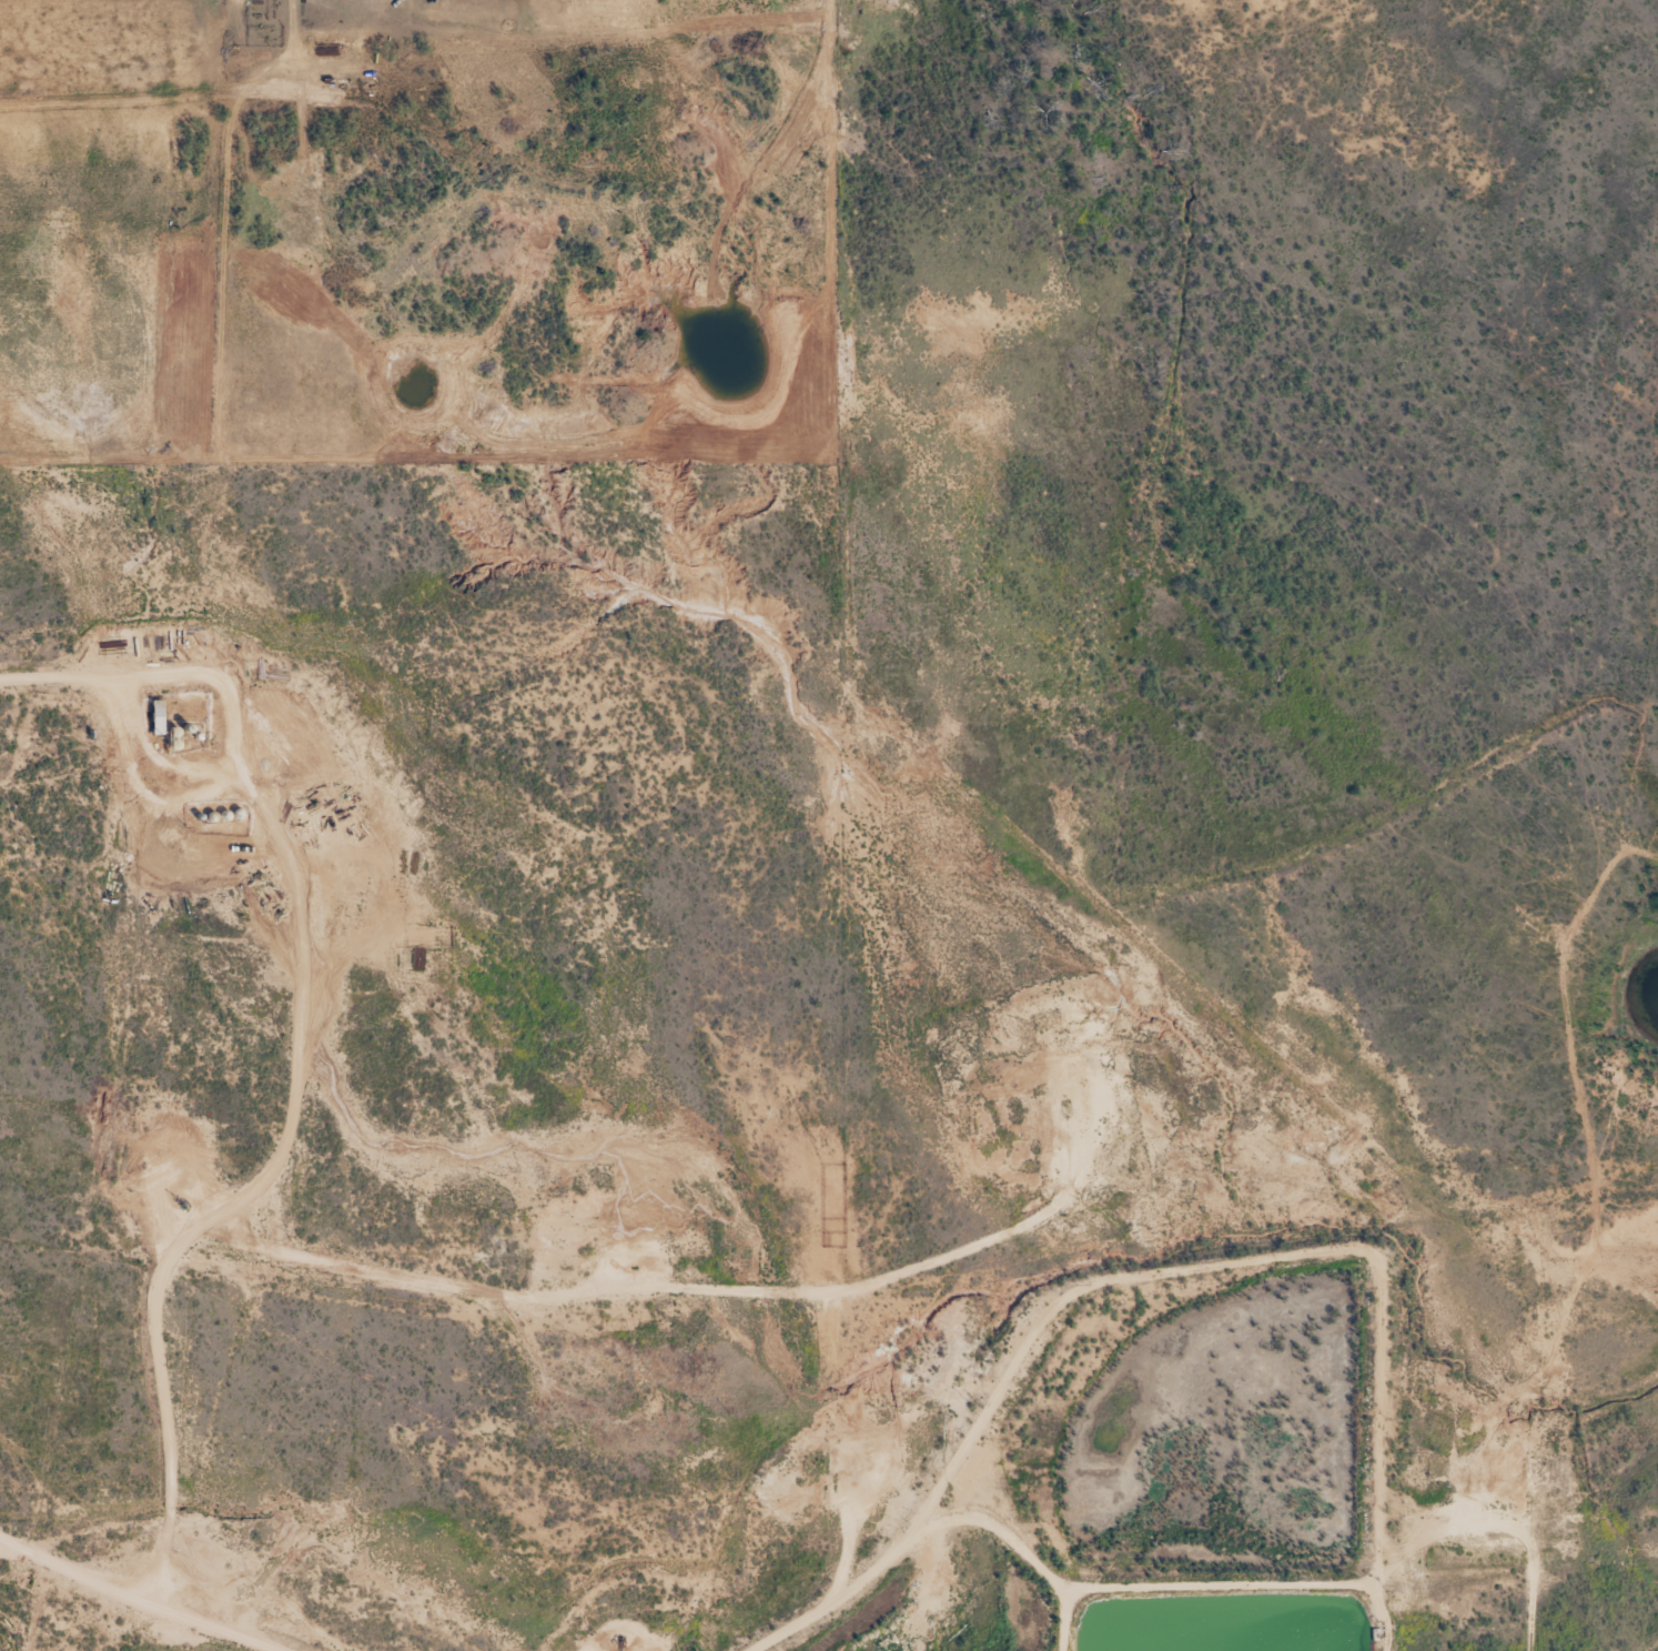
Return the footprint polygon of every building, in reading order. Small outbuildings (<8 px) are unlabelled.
[(163,701),(153,701),(153,736),(163,736),(163,701)]
